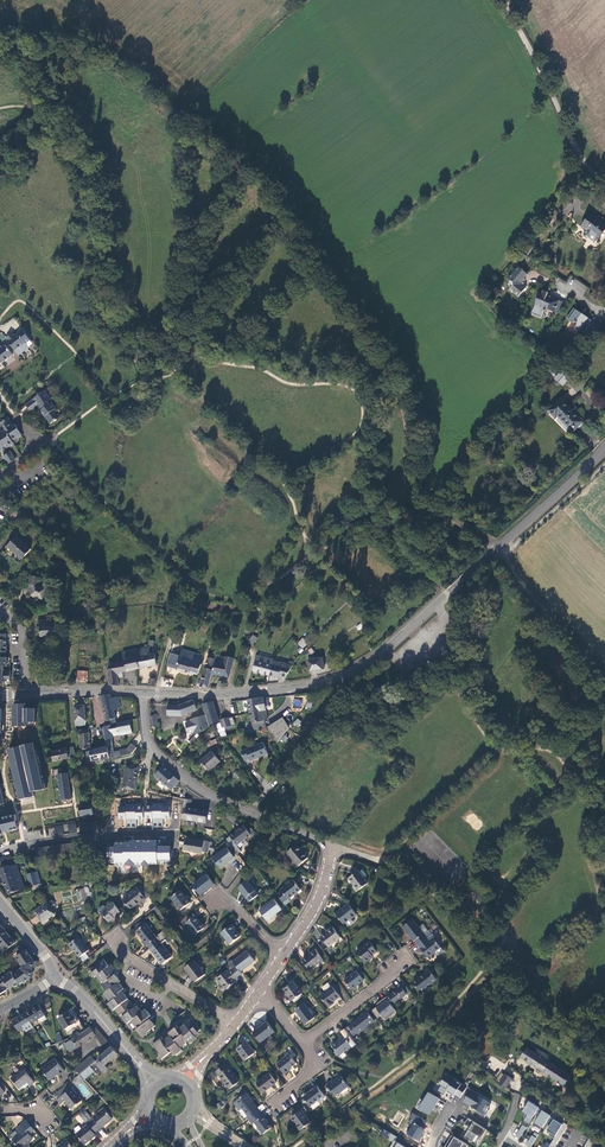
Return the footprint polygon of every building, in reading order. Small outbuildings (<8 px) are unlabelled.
[(549,225),(558,213),(555,211),(546,223),(549,225)] [(604,229),(604,225),(590,215),(582,226),(587,229),(584,235),(584,238),(587,240),(590,239),(595,243),(599,238),(604,229)] [(528,256),(534,248),(530,246),(525,253),(528,256)] [(509,290),(518,298),(526,289),(525,288),(527,286),(524,284),(524,282),(526,279),(524,279),(527,274),(518,267),(509,279),(514,285),(509,290)] [(554,313),(560,299),(553,297),(553,298),(547,296),(548,293),(543,291),(542,293),(540,293),(539,295),(537,295),(535,299),(537,300),(535,306),(542,308),(542,310),(548,312),(548,311),(554,313)] [(590,320),(574,309),(567,320),(580,329),(577,333),(586,339),(592,333),(590,331),(588,332),(584,329),(590,320)] [(598,325),(590,320),(584,329),(588,332),(590,331),(592,333),(598,325)] [(7,336),(2,339),(11,352),(14,356),(24,349),(22,345),(26,342),(19,332),(18,330),(13,334),(14,335),(11,337),(9,339),(7,336)] [(1,363),(12,355),(5,345),(1,348),(0,349),(0,361),(1,363)] [(560,369),(554,379),(563,386),(570,376),(560,369)] [(46,401),(40,393),(21,407),(27,416),(30,414),(31,410),(32,409),(34,408),(37,413),(36,413),(46,425),(55,418),(50,411),(52,410),(47,404),(45,406),(43,404),(46,401)] [(584,423),(560,399),(548,412),(555,419),(558,417),(573,433),(584,423)] [(4,420),(0,422),(0,429),(2,432),(8,442),(18,437),(11,426),(8,428),(6,425),(7,424),(4,420)] [(10,445),(8,442),(2,432),(0,433),(0,449),(3,448),(4,449),(10,445)] [(7,453),(3,456),(8,463),(12,460),(7,453)] [(22,559),(31,547),(13,535),(5,548),(22,559)] [(45,585),(36,584),(38,577),(29,575),(25,596),(42,599),(45,585)] [(38,636),(54,636),(54,620),(38,620),(38,636)] [(4,683),(4,681),(11,681),(11,671),(4,671),(3,666),(7,666),(6,640),(5,640),(5,634),(0,634),(0,684),(4,683)] [(254,635),(249,642),(253,645),(258,638),(254,635)] [(297,644),(303,649),(308,643),(302,638),(297,644)] [(125,660),(115,662),(118,677),(119,677),(123,676),(123,671),(138,668),(140,668),(138,656),(131,657),(130,650),(129,647),(122,648),(123,658),(125,658),(125,660)] [(151,654),(149,647),(143,648),(130,650),(131,657),(138,656),(140,668),(156,665),(154,653),(151,654)] [(167,666),(197,674),(201,664),(200,663),(203,656),(182,650),(180,656),(171,653),(167,666)] [(208,657),(201,687),(209,688),(215,662),(217,655),(212,654),(211,657),(208,657)] [(254,671),(270,675),(273,663),(274,660),(257,655),(254,671)] [(225,663),(215,662),(213,674),(230,676),(233,658),(226,656),(225,663)] [(321,657),(308,660),(310,670),(322,668),(321,657)] [(108,670),(110,686),(119,686),(119,677),(118,677),(115,662),(109,661),(108,670)] [(279,662),(274,661),(273,663),(270,675),(279,678),(280,674),(282,674),(282,675),(285,677),(287,672),(289,669),(292,665),(288,664),(287,664),(287,663),(280,661),(279,662)] [(114,710),(121,709),(118,696),(111,698),(110,695),(100,695),(107,720),(116,718),(114,710)] [(248,698),(251,713),(266,710),(265,704),(264,697),(258,698),(258,696),(248,698)] [(197,709),(194,702),(193,699),(188,702),(179,704),(168,705),(168,715),(183,715),(197,709)] [(195,734),(201,732),(210,727),(209,724),(218,722),(218,720),(213,701),(202,704),(206,714),(191,719),(192,721),(194,731),(195,733),(195,734)] [(27,704),(14,704),(14,726),(27,726),(27,722),(36,722),(36,718),(39,718),(38,704),(27,704)] [(74,706),(76,721),(86,721),(84,706),(74,706)] [(251,713),(252,722),(262,721),(262,720),(264,720),(265,720),(267,719),(266,710),(251,713)] [(281,715),(268,727),(273,737),(289,723),(281,715)] [(229,718),(228,717),(220,719),(223,727),(235,724),(232,717),(229,718)] [(266,728),(264,720),(262,720),(262,721),(252,722),(253,730),(266,728)] [(132,730),(129,721),(118,724),(119,728),(116,729),(118,736),(121,735),(121,733),(132,730)] [(188,733),(194,731),(192,721),(186,723),(188,733)] [(112,730),(111,725),(103,727),(105,740),(112,739),(113,739),(113,737),(118,736),(116,729),(112,730)] [(78,732),(79,735),(81,751),(91,748),(89,729),(78,732)] [(128,747),(120,749),(121,751),(122,755),(133,753),(138,746),(133,742),(128,747)] [(264,742),(242,750),(247,763),(251,762),(251,760),(269,754),(264,742)] [(23,756),(11,759),(21,799),(34,796),(33,791),(45,789),(34,743),(20,746),(23,756)] [(51,752),(53,761),(76,756),(74,747),(51,752)] [(93,761),(111,757),(110,753),(109,749),(109,748),(109,747),(108,747),(91,751),(93,761)] [(209,769),(220,760),(212,750),(201,760),(209,769)] [(179,780),(163,764),(155,774),(171,789),(179,780)] [(127,766),(124,788),(135,790),(138,768),(127,766)] [(58,775),(62,801),(73,799),(69,773),(58,775)] [(192,800),(185,799),(184,806),(184,807),(187,807),(191,807),(192,800)] [(119,804),(119,807),(119,819),(124,819),(124,827),(139,827),(139,819),(143,819),(142,803),(119,804)] [(145,806),(146,819),(152,818),(152,827),(163,827),(163,819),(170,818),(170,806),(163,806),(163,803),(152,803),(151,806),(145,806)] [(95,815),(93,804),(80,806),(81,817),(95,815)] [(184,806),(182,818),(185,818),(194,820),(206,822),(208,810),(191,807),(187,807),(184,807),(184,806)] [(3,836),(3,833),(20,829),(17,815),(0,819),(0,836),(3,836)] [(244,826),(227,839),(238,855),(242,852),(240,849),(248,843),(246,839),(251,835),(244,826)] [(202,851),(208,853),(209,849),(202,848),(204,842),(186,838),(183,850),(201,853),(202,851)] [(172,861),(171,846),(157,846),(157,840),(129,840),(129,843),(113,842),(114,864),(158,864),(158,861),(172,861)] [(204,840),(204,842),(202,848),(209,849),(211,841),(204,840)] [(308,859),(297,845),(287,853),(299,867),(308,859)] [(219,868),(234,858),(227,848),(212,858),(219,868)] [(13,860),(11,855),(0,859),(0,864),(13,860)] [(11,865),(0,869),(9,894),(25,888),(23,883),(25,882),(24,880),(22,881),(18,868),(17,864),(11,866),(11,865)] [(199,895),(214,884),(204,870),(201,873),(203,876),(192,885),(199,895)] [(30,885),(33,885),(38,883),(41,883),(38,871),(27,873),(30,885)] [(368,884),(359,872),(350,879),(359,891),(368,884)] [(246,879),(236,887),(248,902),(258,894),(246,879)] [(281,892),(277,895),(285,906),(290,902),(288,899),(300,890),(293,881),(281,891),(281,892)] [(86,897),(91,896),(89,887),(76,889),(77,902),(87,901),(86,897)] [(145,898),(137,887),(122,899),(128,908),(140,900),(141,901),(145,898)] [(177,911),(190,902),(180,890),(171,897),(174,901),(171,903),(177,911)] [(280,909),(274,900),(259,911),(266,921),(276,913),(276,912),(280,909)] [(119,911),(112,901),(105,907),(105,908),(100,911),(107,921),(113,917),(112,916),(119,911)] [(55,913),(47,902),(35,910),(39,916),(40,916),(44,921),(55,913)] [(356,915),(349,905),(336,915),(344,925),(345,924),(347,928),(354,922),(352,919),(356,915)] [(203,927),(194,916),(185,922),(194,934),(203,927)] [(415,943),(418,946),(427,940),(413,922),(403,929),(414,943),(415,943)] [(146,944),(149,947),(158,941),(145,924),(136,932),(146,945),(146,944)] [(229,944),(238,937),(233,929),(234,928),(231,924),(220,932),(229,944)] [(327,948),(340,939),(334,929),(320,938),(327,948)] [(5,930),(0,934),(0,943),(7,951),(17,943),(5,930)] [(88,948),(78,935),(69,943),(79,955),(88,948)] [(435,939),(432,935),(427,940),(418,946),(428,959),(441,950),(434,940),(435,939)] [(170,957),(158,941),(149,947),(161,963),(170,957)] [(357,953),(365,964),(370,961),(369,959),(376,952),(369,943),(357,953)] [(417,946),(413,949),(418,956),(422,953),(417,946)] [(22,952),(19,948),(16,950),(20,955),(17,957),(17,958),(28,951),(27,950),(26,951),(25,949),(22,952)] [(309,970),(322,960),(316,950),(302,961),(309,970)] [(28,951),(17,958),(20,962),(31,955),(28,951)] [(234,966),(231,969),(238,977),(241,975),(240,972),(253,962),(246,952),(232,962),(234,966)] [(3,996),(2,994),(9,990),(8,989),(10,987),(10,988),(19,983),(20,983),(24,980),(26,982),(30,979),(31,978),(34,978),(35,972),(32,971),(33,968),(35,968),(37,962),(33,961),(34,959),(31,955),(20,962),(22,966),(23,966),(23,970),(21,969),(14,975),(12,972),(3,978),(4,979),(1,981),(0,980),(0,998),(3,996)] [(97,973),(102,980),(113,972),(112,972),(115,970),(110,963),(107,965),(102,958),(89,968),(94,975),(97,973)] [(204,974),(193,960),(184,968),(195,981),(204,974)] [(233,981),(238,977),(231,969),(226,972),(225,971),(216,978),(218,982),(220,982),(225,989),(234,982),(233,981)] [(421,994),(437,982),(429,971),(425,973),(426,975),(414,984),(421,994)] [(108,1001),(111,1005),(124,995),(120,990),(122,989),(117,981),(118,980),(113,972),(102,980),(102,981),(100,983),(105,990),(104,991),(110,1000),(108,1001)] [(350,991),(363,981),(356,972),(343,981),(350,991)] [(301,994),(293,983),(283,990),(286,994),(287,994),(292,1001),(301,994)] [(319,997),(328,1009),(333,1005),(332,1003),(339,998),(332,987),(331,988),(328,984),(322,989),(324,992),(319,997)] [(405,985),(401,988),(406,996),(411,993),(405,985)] [(387,1001),(392,1007),(406,996),(401,988),(396,991),(397,992),(386,1000),(387,1001)] [(131,1019),(132,1021),(146,1011),(144,1009),(140,1012),(135,1005),(133,1006),(124,995),(111,1005),(118,1015),(120,1014),(127,1022),(131,1019)] [(48,1006),(52,1007),(51,998),(44,1000),(48,1006)] [(303,1002),(313,1016),(316,1014),(305,1000),(303,1002)] [(397,1014),(392,1007),(387,1001),(383,1004),(381,1002),(377,1006),(379,1008),(377,1010),(376,1009),(372,1012),(377,1020),(381,1017),(385,1022),(397,1014)] [(40,1004),(26,1013),(32,1022),(38,1019),(39,1021),(40,1020),(41,1022),(48,1018),(44,1011),(45,1010),(43,1007),(42,1008),(40,1004)] [(313,1018),(303,1004),(295,1011),(305,1025),(313,1018)] [(82,1022),(74,1008),(60,1017),(67,1031),(82,1022)] [(149,1016),(146,1011),(132,1021),(137,1027),(135,1029),(140,1035),(154,1026),(147,1017),(149,1016)] [(27,1031),(34,1026),(32,1022),(26,1013),(14,1020),(19,1029),(24,1026),(27,1031)] [(359,1034),(374,1023),(368,1014),(362,1018),(361,1017),(352,1025),(352,1026),(349,1029),(354,1036),(358,1033),(359,1034)] [(184,1024),(175,1030),(184,1041),(185,1040),(187,1042),(194,1037),(192,1035),(199,1030),(189,1016),(182,1021),(184,1024)] [(267,1022),(252,1032),(260,1042),(274,1031),(267,1022)] [(104,1045),(110,1041),(95,1024),(66,1043),(68,1047),(71,1045),(74,1050),(97,1035),(104,1045)] [(177,1046),(184,1041),(175,1030),(173,1028),(166,1033),(168,1035),(160,1041),(158,1039),(151,1044),(162,1057),(170,1051),(172,1053),(179,1049),(177,1046)] [(353,1049),(356,1046),(345,1031),(341,1033),(343,1036),(340,1039),(340,1040),(332,1046),(339,1056),(352,1047),(353,1049)] [(254,1053),(246,1042),(237,1048),(241,1055),(241,1056),(244,1060),(254,1053)] [(106,1064),(119,1053),(113,1046),(97,1059),(94,1061),(99,1067),(104,1072),(109,1067),(106,1064)] [(520,1057),(530,1064),(536,1054),(544,1059),(547,1055),(536,1048),(533,1052),(525,1047),(523,1051),(521,1050),(518,1054),(520,1056),(520,1057)] [(530,1064),(564,1086),(570,1076),(549,1062),(552,1058),(547,1055),(544,1059),(536,1054),(530,1064)] [(295,1064),(288,1055),(280,1060),(280,1061),(276,1065),(283,1075),(289,1070),(288,1069),(295,1064)] [(64,1068),(55,1056),(41,1067),(50,1077),(55,1073),(54,1072),(56,1070),(58,1073),(64,1068)] [(91,1056),(76,1068),(80,1073),(94,1061),(91,1056)] [(85,1078),(99,1067),(94,1061),(80,1073),(85,1078)] [(237,1082),(227,1068),(226,1068),(223,1065),(213,1072),(217,1076),(228,1089),(237,1082)] [(36,1083),(24,1068),(11,1078),(19,1089),(20,1088),(23,1091),(30,1086),(31,1087),(36,1083)] [(268,1074),(255,1085),(261,1093),(275,1083),(268,1074)] [(461,1097),(467,1086),(446,1074),(440,1084),(441,1085),(438,1090),(444,1094),(447,1090),(452,1093),(453,1091),(455,1093),(461,1097)] [(513,1078),(506,1074),(499,1084),(506,1089),(513,1078)] [(348,1087),(340,1077),(334,1082),(333,1080),(326,1085),(335,1097),(348,1087)] [(8,1089),(3,1082),(0,1085),(0,1095),(8,1089)] [(56,1092),(60,1097),(70,1090),(66,1085),(56,1092)] [(82,1101),(72,1088),(70,1090),(60,1097),(58,1099),(62,1104),(66,1101),(73,1108),(82,1101)] [(316,1088),(302,1098),(309,1108),(317,1102),(318,1103),(324,1099),(316,1088)] [(479,1093),(478,1094),(471,1089),(464,1101),(480,1111),(479,1113),(485,1117),(490,1109),(488,1108),(491,1103),(485,1099),(486,1097),(479,1093)] [(233,1099),(235,1101),(244,1095),(242,1092),(233,1099)] [(434,1108),(440,1099),(429,1092),(419,1109),(429,1115),(433,1108),(434,1108)] [(245,1118),(248,1121),(259,1113),(256,1109),(244,1095),(235,1101),(241,1110),(237,1112),(243,1119),(245,1118)] [(221,1109),(226,1101),(221,1099),(216,1107),(221,1109)] [(538,1108),(539,1106),(529,1100),(523,1110),(528,1113),(524,1119),(529,1122),(536,1111),(538,1108)] [(232,1105),(237,1112),(241,1110),(235,1101),(232,1103),(232,1105)] [(96,1118),(92,1121),(99,1129),(113,1118),(110,1113),(105,1106),(94,1115),(96,1118)] [(542,1110),(538,1108),(536,1111),(540,1114),(535,1122),(543,1127),(550,1115),(542,1110)] [(309,1123),(300,1111),(290,1119),(299,1131),(309,1123)] [(261,1117),(259,1113),(248,1121),(250,1125),(253,1123),(261,1134),(270,1128),(261,1117)] [(419,1142),(424,1130),(421,1129),(426,1120),(413,1113),(407,1123),(411,1125),(406,1135),(419,1142)] [(554,1138),(563,1124),(550,1116),(546,1122),(550,1125),(547,1129),(551,1132),(549,1134),(554,1138)] [(481,1139),(487,1129),(468,1118),(464,1124),(471,1128),(465,1137),(472,1142),(476,1136),(481,1139)] [(95,1132),(99,1129),(92,1121),(78,1132),(86,1142),(97,1134),(95,1132)] [(548,1146),(553,1146),(567,1124),(564,1122),(563,1124),(554,1138),(550,1143),(549,1146),(548,1146)] [(22,1124),(18,1128),(10,1136),(13,1140),(18,1146),(23,1146),(34,1138),(22,1124)] [(526,1127),(522,1125),(516,1135),(519,1137),(526,1127)] [(392,1142),(396,1137),(384,1129),(380,1134),(392,1142)] [(527,1143),(531,1145),(539,1133),(535,1131),(533,1135),(532,1135),(527,1143)] [(468,1145),(452,1135),(448,1140),(451,1142),(448,1146),(467,1146),(468,1145)] [(592,1139),(589,1137),(586,1142),(584,1145),(587,1146),(592,1139)]
